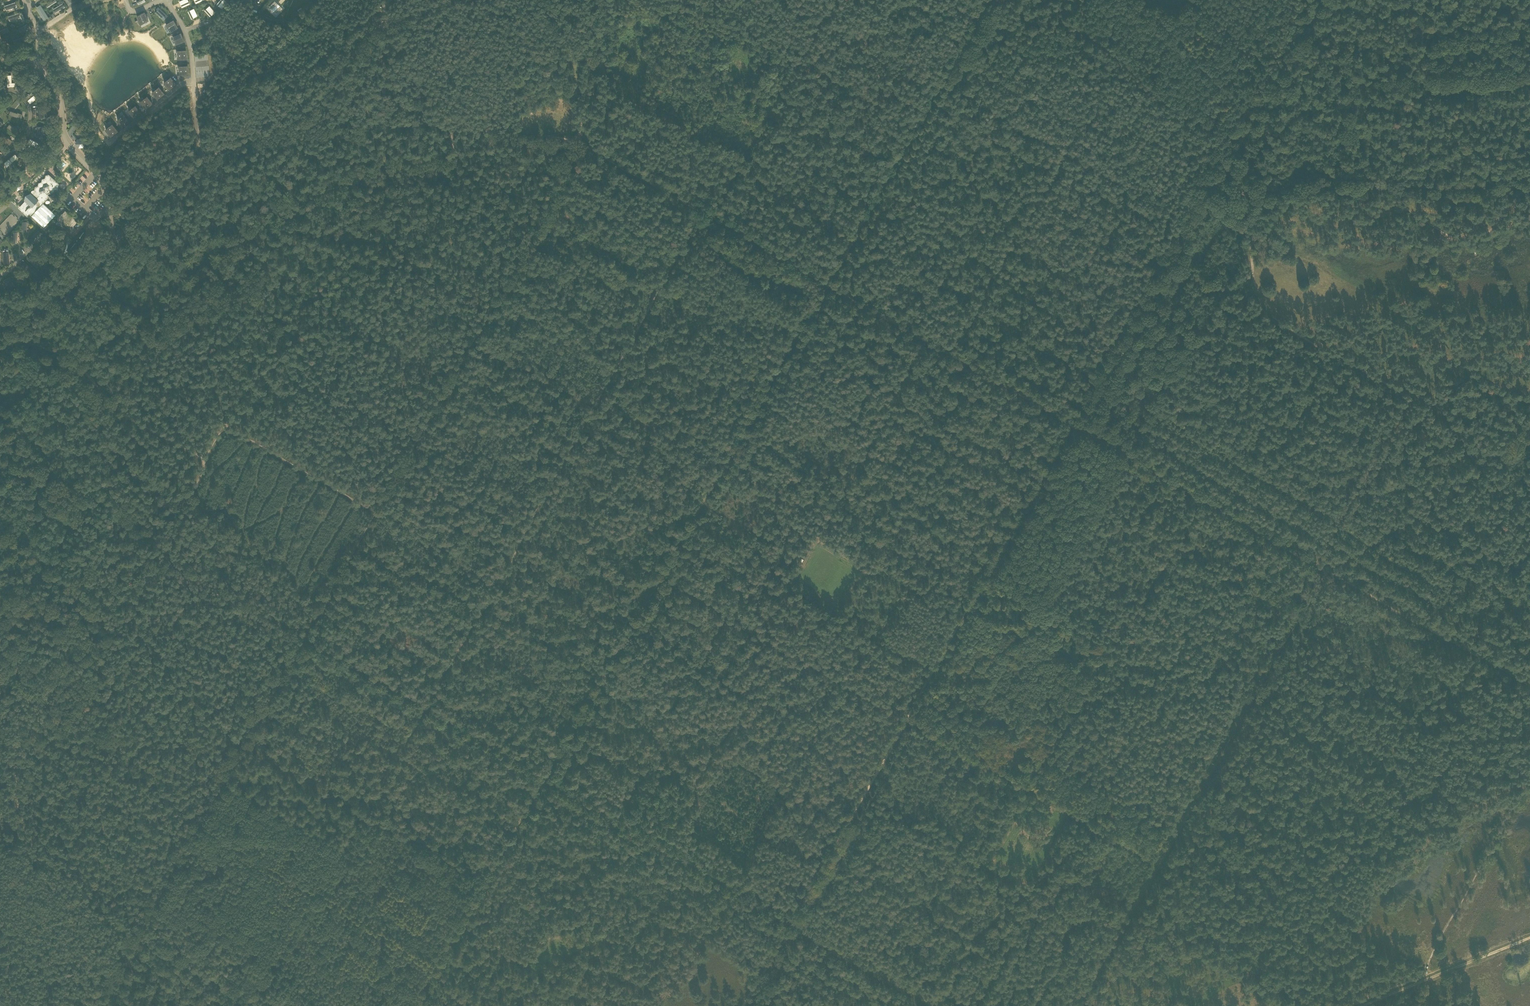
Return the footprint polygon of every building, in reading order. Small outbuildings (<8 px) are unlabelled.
[(219,6),(222,8),(227,2),(225,0),(224,0),(219,6)] [(275,0),(269,6),(277,14),(283,8),(275,0)] [(16,6),(15,1),(4,5),(6,10),(16,6)] [(63,3),(53,9),(55,12),(65,7),(63,3)] [(40,5),(36,8),(44,20),(48,18),(40,5)] [(210,5),(207,8),(212,15),(215,12),(210,5)] [(157,10),(155,12),(161,18),(163,16),(164,17),(167,14),(160,8),(158,11),(157,10)] [(8,16),(10,20),(20,17),(19,12),(8,16)] [(144,13),(137,16),(141,24),(144,22),(144,23),(145,23),(145,22),(148,20),(144,13)] [(173,20),(166,24),(168,27),(167,27),(168,28),(170,31),(178,27),(173,20)] [(18,29),(20,32),(29,27),(27,23),(18,29)] [(199,28),(188,32),(190,35),(191,39),(192,43),(193,47),(193,48),(205,43),(202,35),(199,28)] [(181,33),(173,36),(174,39),(174,40),(175,40),(176,44),(184,41),(181,33)] [(178,54),(177,54),(177,55),(178,55),(178,59),(187,58),(186,50),(178,51),(178,54)] [(187,62),(179,62),(179,65),(178,65),(178,66),(179,66),(179,70),(187,70),(187,62)] [(12,74),(7,75),(7,87),(16,87),(15,82),(12,82),(12,74)] [(178,83),(173,76),(170,78),(170,77),(169,78),(166,81),(171,88),(178,83)] [(166,92),(161,85),(158,87),(158,86),(157,87),(157,88),(154,90),(159,97),(166,92)] [(32,92),(25,97),(31,103),(37,98),(32,92)] [(155,102),(150,96),(147,98),(147,97),(146,98),(143,101),(148,108),(155,102)] [(9,97),(0,107),(4,110),(13,100),(9,97)] [(142,112),(137,105),(134,107),(134,106),(133,107),(133,108),(130,110),(135,117),(142,112)] [(36,108),(34,108),(34,114),(36,114),(36,118),(45,117),(45,113),(43,113),(43,108),(36,108)] [(10,110),(9,114),(22,119),(23,115),(10,110)] [(130,121),(124,114),(122,116),(121,116),(121,117),(118,119),(123,126),(130,121)] [(10,124),(7,127),(18,135),(20,132),(10,124)] [(116,131),(111,124),(108,126),(108,125),(107,126),(104,129),(109,136),(116,131)] [(33,126),(32,131),(35,132),(34,135),(42,136),(42,131),(41,131),(42,127),(33,126)] [(0,136),(0,137),(10,145),(12,141),(2,133),(0,136)] [(30,138),(26,145),(30,147),(32,144),(38,148),(41,144),(30,138)] [(16,153),(4,163),(7,166),(18,157),(16,153)] [(47,180),(45,178),(44,178),(42,179),(42,183),(38,183),(38,184),(38,187),(34,187),(34,190),(31,191),(31,193),(28,196),(24,200),(25,201),(21,205),(20,207),(19,207),(19,208),(27,216),(30,214),(31,215),(32,216),(44,227),(56,215),(43,203),(50,196),(48,194),(49,194),(55,198),(57,196),(53,192),(54,189),(56,189),(58,189),(59,186),(59,183),(57,181),(52,177),(50,179),(47,180)] [(15,183),(14,184),(13,186),(14,188),(15,190),(18,190),(20,189),(21,187),(21,185),(20,183),(19,182),(17,182),(15,183)] [(59,217),(65,223),(63,226),(69,231),(70,231),(73,233),(77,228),(74,226),(77,222),(75,220),(75,219),(67,212),(66,213),(64,211),(62,213),(59,217)] [(39,230),(29,239),(33,243),(42,233),(39,230)] [(60,243),(50,234),(46,238),(56,248),(60,243)] [(42,242),(39,246),(48,256),(52,252),(42,242)] [(41,264),(31,254),(27,259),(37,268),(41,264)] [(24,262),(20,266),(30,275),(34,271),(24,262)] [(17,269),(13,273),(21,283),(26,280),(17,269)] [(2,281),(8,290),(15,286),(10,276),(2,281)] [(0,368),(0,371),(2,376),(3,378),(11,374),(10,372),(6,365),(0,368)]
